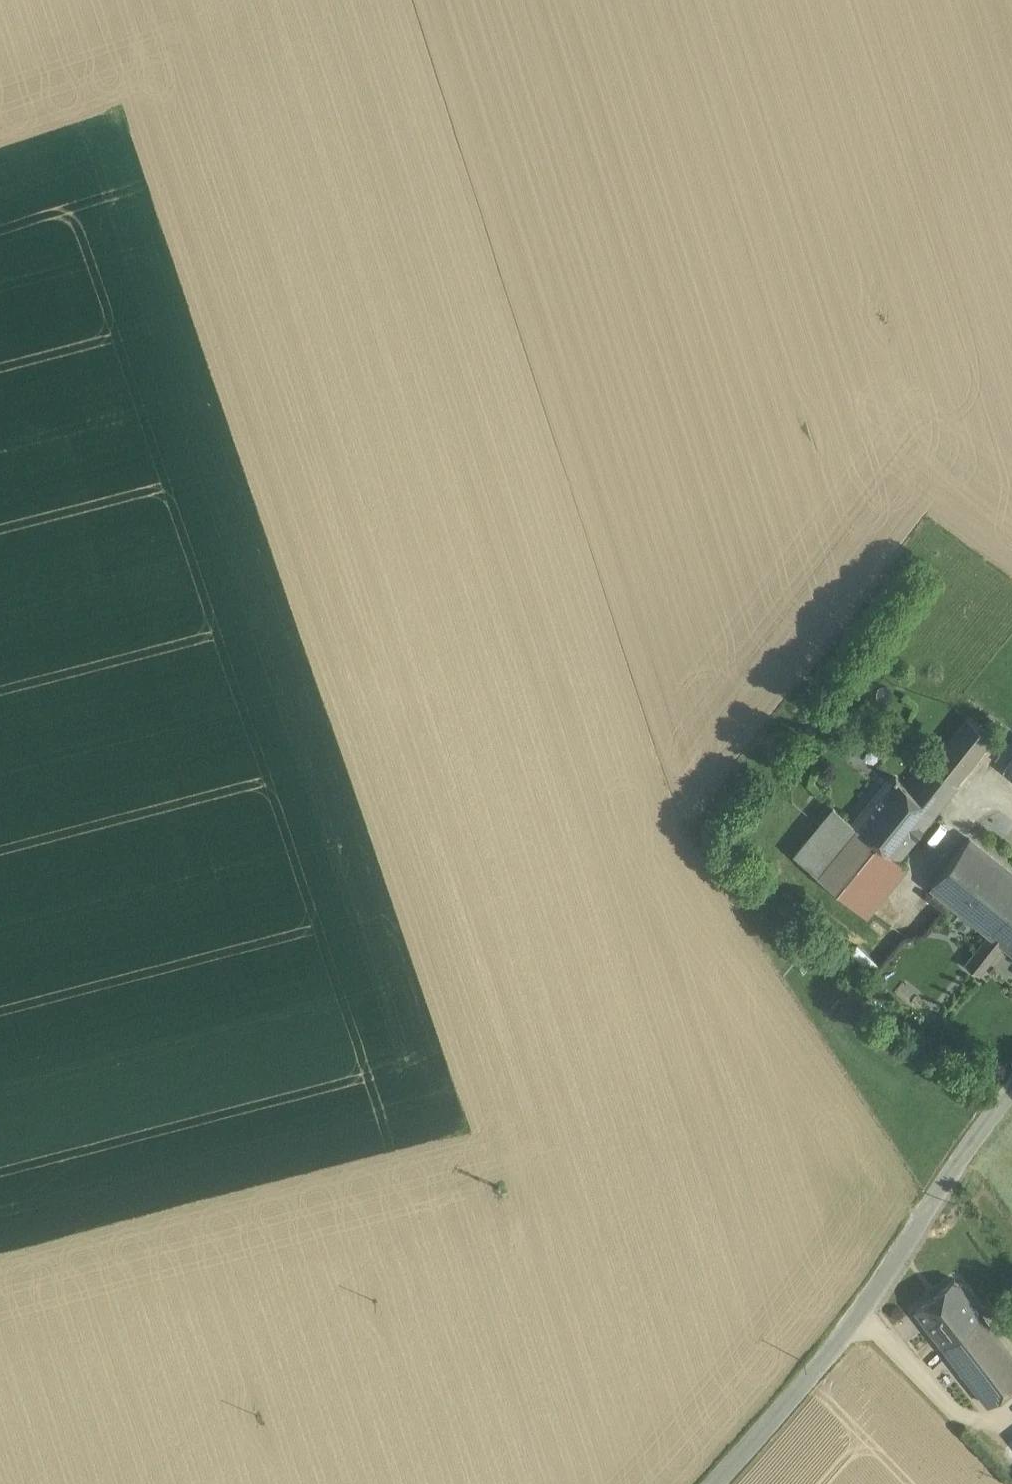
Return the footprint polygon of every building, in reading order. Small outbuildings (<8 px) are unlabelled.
[(968,717),(909,789),(893,775),(854,823),(896,857),(993,737),(968,717)] [(854,823),(833,806),(794,854),(866,913),(906,865),(896,857),(854,823)] [(969,837),(932,884),(991,931),(965,963),(979,974),(1004,943),(1004,942),(1011,933),(1011,872),(969,837)] [(1004,943),(1011,949),(1011,933),(1004,942),(1004,943)] [(982,1313),(955,1278),(914,1310),(942,1344),(982,1313)] [(982,1313),(942,1344),(988,1404),(1011,1385),(1011,1352),(982,1313)]
